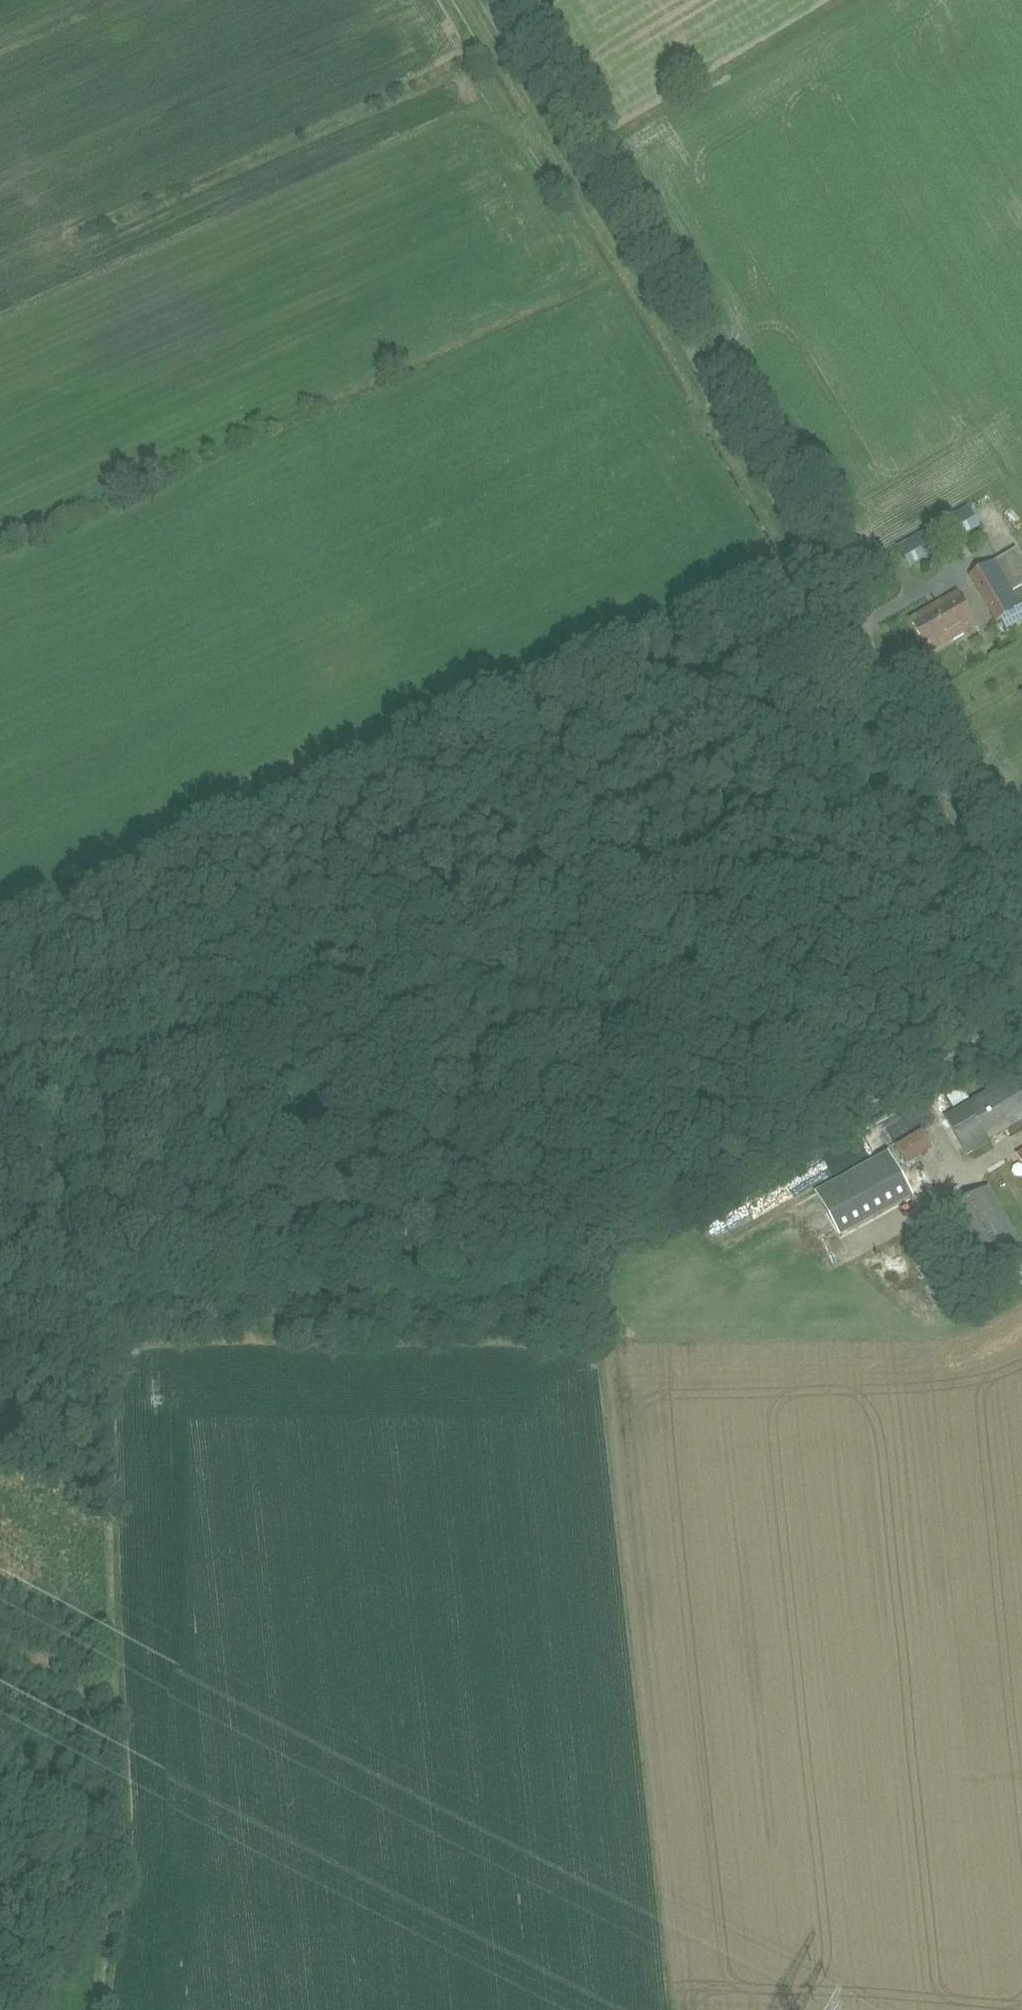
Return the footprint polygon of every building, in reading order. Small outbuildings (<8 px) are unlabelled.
[(910,567),(979,527),(967,508),(898,548),(910,567)] [(1021,608),(1021,601),(999,561),(971,577),(997,622),(1021,608)] [(929,652),(975,625),(957,594),(911,621),(929,652)] [(1021,1123),(1021,1074),(946,1119),(967,1155),(1021,1123)] [(910,1172),(920,1166),(916,1160),(933,1150),(922,1131),(895,1146),(906,1165),(910,1172)] [(1021,1175),(1021,1154),(1013,1159),(1021,1175)] [(840,1237),(912,1197),(889,1155),(817,1195),(840,1237)] [(1021,1255),(1021,1247),(987,1189),(948,1212),(986,1276),(1021,1255)]
